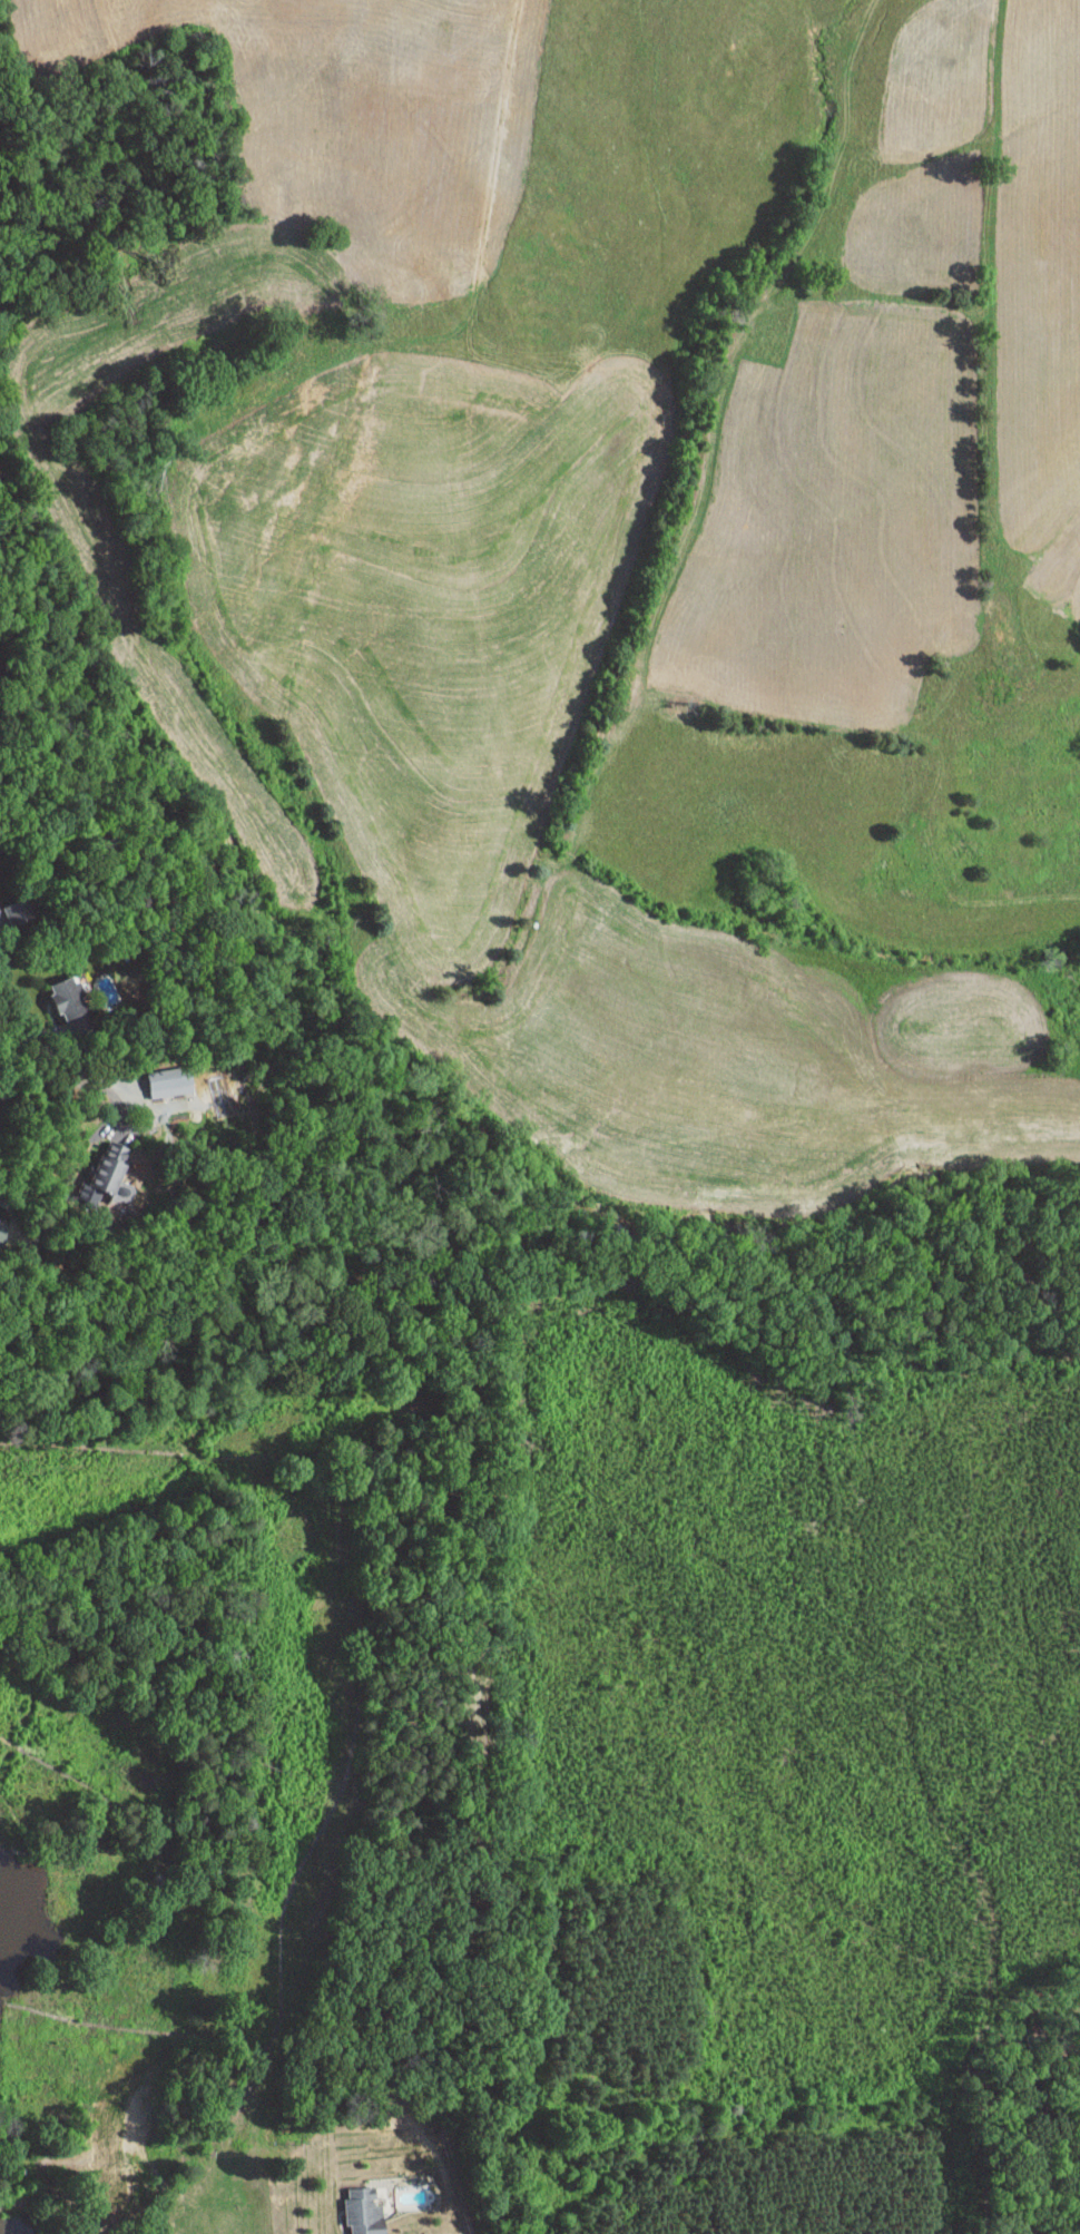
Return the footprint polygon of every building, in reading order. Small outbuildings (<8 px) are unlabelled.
[(57,1014),(81,1002),(64,968),(40,980),(57,1014)] [(185,1085),(181,1059),(138,1065),(142,1091),(185,1085)] [(107,1187),(127,1144),(102,1133),(77,1188),(81,1190),(87,1178),(107,1187)] [(348,2195),(344,2195),(345,2222),(350,2222),(350,2233),(384,2233),(383,2214),(382,2214),(381,2202),(373,2202),(372,2195),(375,2195),(374,2183),(347,2185),(348,2195)]
